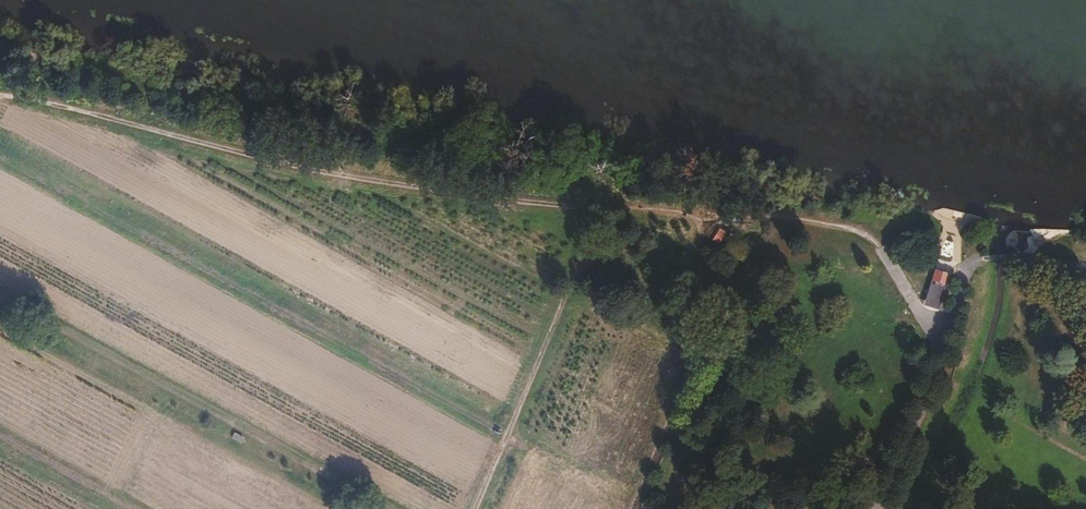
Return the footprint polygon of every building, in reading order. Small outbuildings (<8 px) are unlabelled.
[(873,187),(864,194),(868,198),(877,191),(873,187)] [(939,264),(934,286),(957,291),(961,269),(939,264)] [(1075,269),(1071,279),(1082,283),(1085,273),(1075,269)] [(957,291),(934,286),(929,285),(925,304),(952,310),(957,291)]
